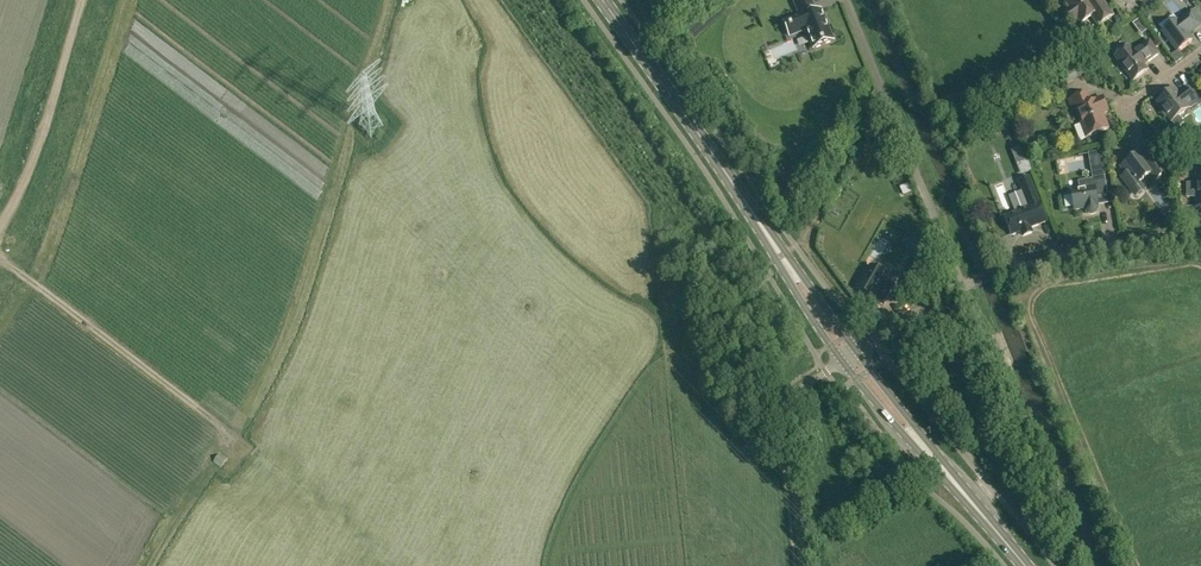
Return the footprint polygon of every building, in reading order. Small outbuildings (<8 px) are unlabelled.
[(789,35),(789,36),(790,36),(801,31),(806,29),(814,47),(813,48),(814,48),(834,40),(829,28),(826,21),(821,10),(816,12),(811,0),(800,0),(795,2),(800,15),(784,21),(787,29),(789,35)] [(1078,18),(1079,21),(1090,13),(1099,26),(1113,16),(1102,0),(1069,0),(1066,2),(1071,8),(1065,12),(1072,22),(1078,18)] [(1178,51),(1192,40),(1188,34),(1200,25),(1191,12),(1178,21),(1177,20),(1163,31),(1178,51)] [(1124,21),(1119,14),(1114,17),(1119,24),(1124,21)] [(1134,52),(1133,50),(1129,46),(1115,57),(1133,81),(1148,70),(1143,64),(1146,61),(1147,62),(1159,53),(1149,41),(1134,52)] [(1170,92),(1157,102),(1162,110),(1159,112),(1164,117),(1167,115),(1171,122),(1200,99),(1200,97),(1196,90),(1190,95),(1185,88),(1178,93),(1177,92),(1173,95),(1170,92)] [(1103,98),(1095,101),(1091,102),(1087,92),(1069,100),(1073,110),(1076,109),(1083,127),(1085,126),(1089,136),(1109,129),(1103,113),(1108,111),(1103,98)] [(1080,189),(1071,191),(1072,195),(1074,207),(1074,210),(1085,208),(1088,213),(1092,214),(1096,211),(1097,206),(1098,205),(1096,195),(1108,193),(1105,176),(1101,151),(1088,153),(1092,178),(1090,179),(1091,187),(1081,189),(1080,189)] [(1130,189),(1139,182),(1149,176),(1154,182),(1169,171),(1155,153),(1146,160),(1142,159),(1136,151),(1127,158),(1129,161),(1121,167),(1127,175),(1122,178),(1130,189)] [(1168,152),(1164,156),(1170,163),(1174,160),(1168,152)] [(1020,173),(1032,168),(1028,159),(1026,160),(1017,164),(1020,173)] [(1034,232),(1031,227),(1045,221),(1039,203),(1036,196),(1029,178),(1020,181),(1030,207),(1005,216),(1012,234),(1020,231),(1023,236),(1034,232)] [(909,184),(900,187),(904,195),(912,192),(909,184)] [(931,252),(922,234),(912,239),(921,257),(931,252)] [(889,276),(884,273),(871,265),(862,281),(863,282),(858,289),(885,304),(902,274),(893,269),(889,276)] [(227,459),(220,453),(213,460),(220,466),(227,459)]
